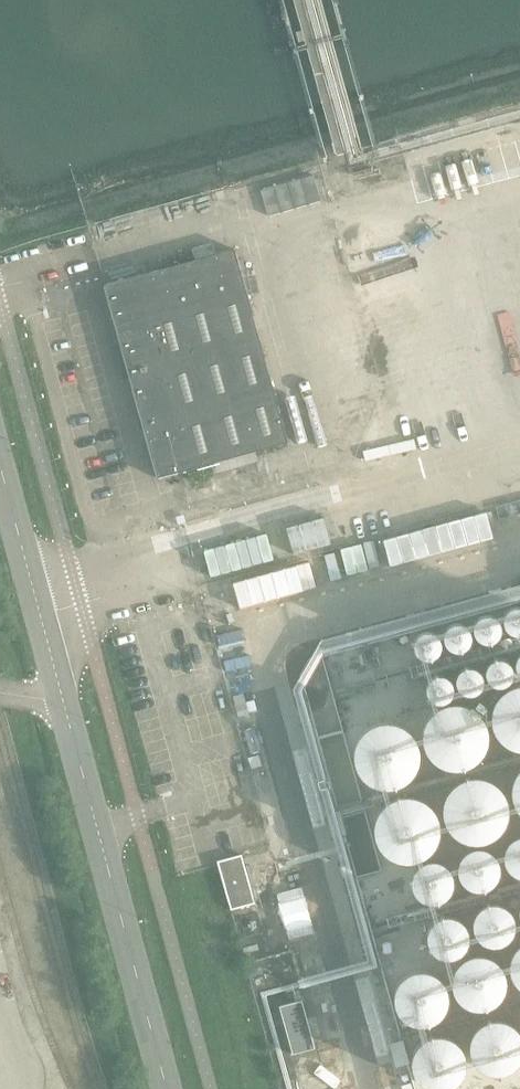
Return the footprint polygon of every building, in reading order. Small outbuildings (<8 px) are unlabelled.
[(235,249),(104,285),(157,479),(254,452),(288,443),(235,249)] [(339,283),(344,310),(383,303),(379,275),(339,283)] [(516,596),(513,597),(511,598),(508,600),(506,603),(505,605),(505,608),(505,611),(505,615),(507,617),(509,620),(511,622),(514,623),(517,624),(519,624),(519,596),(516,596)] [(488,605),(485,605),(482,606),(479,607),(477,609),(475,612),(474,615),(473,618),(473,621),(474,624),(475,626),(477,629),(480,631),(482,632),(485,633),(488,633),(491,632),(494,631),(497,630),(499,627),(500,625),(501,622),(502,619),(501,616),(500,613),(499,610),(496,608),(494,606),(491,605),(488,605)] [(458,613),(455,614),(452,614),(450,616),(447,618),(446,620),(444,623),(444,626),(444,629),(445,632),(446,635),(448,638),(450,639),(453,641),(456,642),(459,642),(462,641),(465,640),(467,638),(469,636),(471,633),(472,630),(472,627),(472,624),(471,621),(469,619),(467,617),(464,615),(462,614),(458,613)] [(429,621),(426,621),(423,622),(420,623),(418,625),(416,628),(415,631),(414,634),(414,637),(415,640),(416,642),(418,645),(420,647),(423,648),(426,649),(429,649),(432,648),(435,647),(438,646),(440,643),(441,641),(442,638),(442,635),(442,632),(441,629),(439,626),(437,624),(435,622),(432,621),(429,621)] [(500,645),(497,645),(494,646),(491,647),(489,649),(487,652),(486,655),(485,658),(485,661),(486,664),(487,667),(489,669),(492,671),(494,672),(497,673),(500,673),(503,673),(506,671),(509,670),(511,667),(512,665),(513,662),(514,659),(513,656),(512,653),(511,650),(508,648),(506,646),(503,645),(500,645)] [(471,654),(467,654),(465,655),(462,656),(460,658),(458,661),(456,663),(456,666),(456,669),(457,672),(458,675),(460,678),(462,680),(465,681),(468,682),(471,682),(474,681),(477,680),(479,678),(482,676),(483,673),(484,671),(484,667),(484,664),(483,662),(481,659),(479,657),(476,655),(474,654),(471,654)] [(441,661),(438,661),(435,662),(432,663),(430,665),(428,668),(427,671),(426,674),(426,677),(427,680),(428,683),(430,685),(432,687),(435,688),(438,689),(441,689),(444,689),(447,687),(450,686),(452,683),(453,681),(454,678),(455,675),(454,672),(453,669),(451,666),(449,664),(447,662),(444,661),(441,661)] [(502,691),(497,697),(493,704),(491,711),(491,718),(492,726),(495,733),(499,739),(505,744),(512,747),(519,749),(519,684),(516,685),(509,687),(502,691)] [(441,706),(435,710),(429,716),(426,722),(423,729),(423,737),(424,744),(427,751),(432,758),(438,762),(444,766),(452,768),(459,768),(467,766),(474,762),(479,758),(484,751),(487,745),(488,737),(488,729),(486,722),(482,716),(477,710),(470,706),(463,703),(456,702),(448,703),(441,706)] [(372,725),(366,729),(360,735),(357,742),(354,749),(354,756),(355,764),(358,771),(363,777),(369,782),(375,785),(383,787),(390,787),(398,785),(405,782),(410,777),(415,771),(418,764),(419,757),(419,749),(417,742),(413,735),(408,730),(401,725),(394,723),(387,722),(379,723),(372,725)] [(517,771),(513,777),(511,784),(511,792),(512,799),(515,806),(519,813),(519,768),(517,771)] [(461,779),(455,784),(449,789),(446,796),(443,803),(443,811),(444,818),(447,825),(452,831),(458,836),(464,839),(472,841),(479,841),(487,839),(494,836),(499,831),(504,825),(507,818),(508,811),(508,803),(506,796),(502,789),(497,784),(490,780),(483,777),(476,776),(468,777),(461,779)] [(392,799),(386,803),(380,809),(377,815),(374,822),(374,830),(375,837),(378,844),(383,851),(389,855),(395,859),(403,861),(410,861),(418,859),(425,855),(430,851),(435,845),(438,838),(439,830),(439,823),(437,815),(433,809),(428,803),(421,799),(414,796),(407,795),(399,796),(392,799)] [(516,835),(511,838),(507,842),(504,847),(503,852),(503,857),(504,863),(507,868),(510,872),(515,875),(519,876),(519,834),(516,835)] [(475,846),(470,848),(465,851),(461,855),(458,859),(457,865),(457,870),(458,876),(461,880),(464,884),(469,887),(474,889),(480,890),(485,889),(490,887),(494,883),(498,879),(500,874),(501,868),(500,863),(498,858),(495,853),(491,850),(486,847),(480,846),(475,846)] [(255,904),(242,855),(217,862),(230,911),(234,910),(255,904)] [(430,858),(424,860),(420,863),(416,867),(413,872),(412,877),(412,882),(413,888),(416,893),(419,897),(424,900),(429,902),(434,902),(440,901),(445,899),(449,895),(453,891),(455,886),(455,880),(455,875),(453,870),(450,865),(446,862),(441,859),(435,858),(430,858)] [(489,902),(484,903),(479,906),(476,910),(473,915),(471,920),(471,926),(473,931),(475,936),(479,940),(484,943),(489,945),(494,945),(500,944),(505,942),(509,939),(512,934),(514,929),(515,924),(515,918),(513,913),(509,909),(505,905),(500,903),(495,901),(489,902)] [(444,914),(439,916),(434,918),(431,922),(428,927),(426,932),(426,938),(428,943),(430,948),(434,952),(438,955),(444,957),(449,957),(455,957),(460,954),(464,951),(467,946),(469,941),(470,936),(469,930),(467,925),(464,921),(460,917),(455,915),(450,914),(444,914)] [(518,944),(513,950),(510,957),(509,965),(510,973),(514,980),(519,986),(519,943),(518,944)] [(474,953),(467,956),(460,960),(455,966),(452,973),(451,981),(452,989),(456,996),(461,1001),(467,1006),(475,1008),(483,1008),(490,1005),(497,1001),(502,995),(505,988),(506,980),(505,972),(502,965),(496,959),(490,955),(482,953),(474,953)] [(303,969),(263,976),(273,1029),(313,1022),(303,969)] [(417,969),(409,972),(403,976),(397,982),(394,989),(393,997),(394,1005),(398,1012),(403,1017),(410,1022),(417,1024),(425,1024),(433,1021),(439,1017),(444,1011),(447,1004),(448,996),(447,988),(444,981),(439,975),(432,971),(425,969),(417,969)] [(485,1021),(478,1025),(473,1031),(470,1038),(469,1046),(470,1054),(473,1061),(478,1067),(485,1071),(493,1073),(500,1073),(508,1070),(515,1066),(519,1060),(519,1059),(519,1032),(519,1030),(514,1025),(507,1020),(500,1018),(492,1018),(485,1021)] [(434,1034),(427,1036),(420,1040),(415,1046),(412,1053),(411,1061),(412,1069),(415,1076),(421,1082),(427,1086),(435,1088),(443,1088),(450,1086),(457,1081),(462,1075),(465,1068),(466,1060),(465,1053),(462,1046),(456,1040),(450,1036),(442,1033),(434,1034)]
